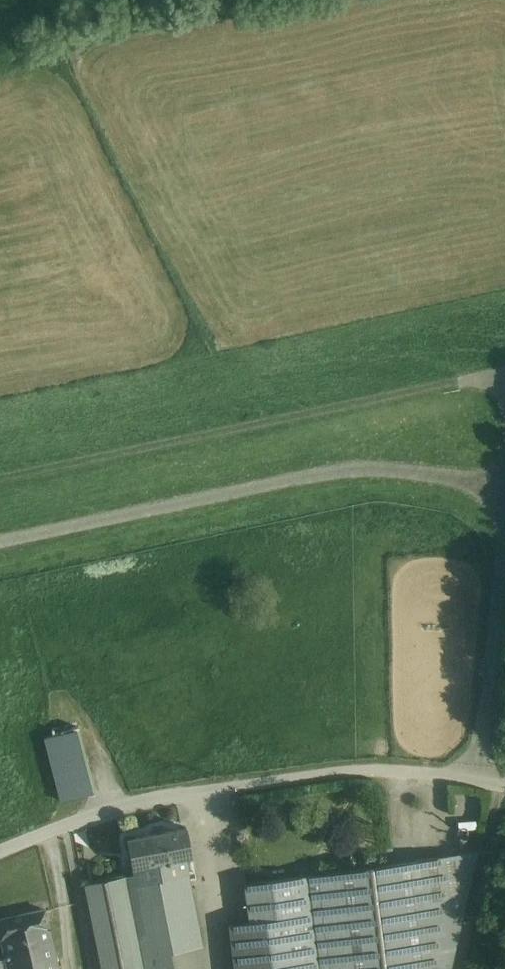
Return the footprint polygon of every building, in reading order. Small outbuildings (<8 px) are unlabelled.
[(74,730),(59,735),(76,796),(91,792),(74,730)] [(59,735),(44,739),(61,801),(76,796),(59,735)] [(186,827),(127,839),(133,867),(185,857),(192,855),(186,827)] [(321,874),(333,968),(450,968),(478,854),(321,874)] [(135,867),(136,873),(85,883),(102,968),(145,968),(142,957),(171,952),(203,946),(185,857),(135,867)] [(245,884),(250,922),(231,925),(236,968),(333,968),(321,874),(245,884)] [(0,919),(0,932),(1,938),(49,928),(44,909),(0,919)] [(1,938),(8,968),(58,968),(49,928),(1,938)] [(142,957),(145,968),(174,968),(171,952),(142,957)]
